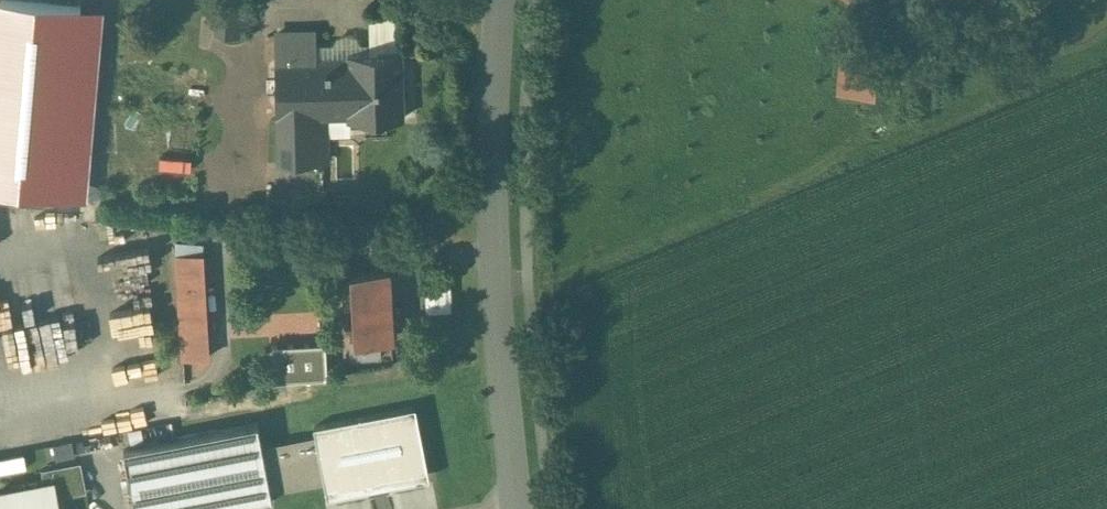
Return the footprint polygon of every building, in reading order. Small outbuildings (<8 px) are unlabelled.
[(86,198),(103,10),(0,1),(0,191),(86,198)] [(309,45),(272,46),(274,119),(320,118),(343,117),(342,60),(309,61),(309,45)] [(877,51),(843,47),(838,92),(873,95),(877,51)] [(399,120),(398,55),(342,56),(342,60),(343,117),(343,121),(399,120)] [(320,118),(274,119),(274,146),(321,145),(320,118)] [(202,242),(176,241),(176,254),(202,253),(202,242)] [(203,253),(176,255),(182,356),(209,355),(203,253)] [(387,267),(349,269),(353,338),(391,336),(390,312),(387,312),(386,287),(388,287),(387,267)] [(425,307),(450,307),(450,275),(425,275),(425,307)] [(415,406),(314,425),(315,432),(324,479),(328,498),(428,479),(415,406)] [(123,448),(134,508),(222,508),(272,500),(270,489),(261,443),(257,422),(123,448)] [(270,489),(324,479),(315,432),(261,443),(270,489)] [(80,460),(41,468),(43,481),(52,479),(56,496),(86,490),(80,460)] [(0,489),(0,508),(58,508),(56,496),(52,479),(43,481),(0,489)]
